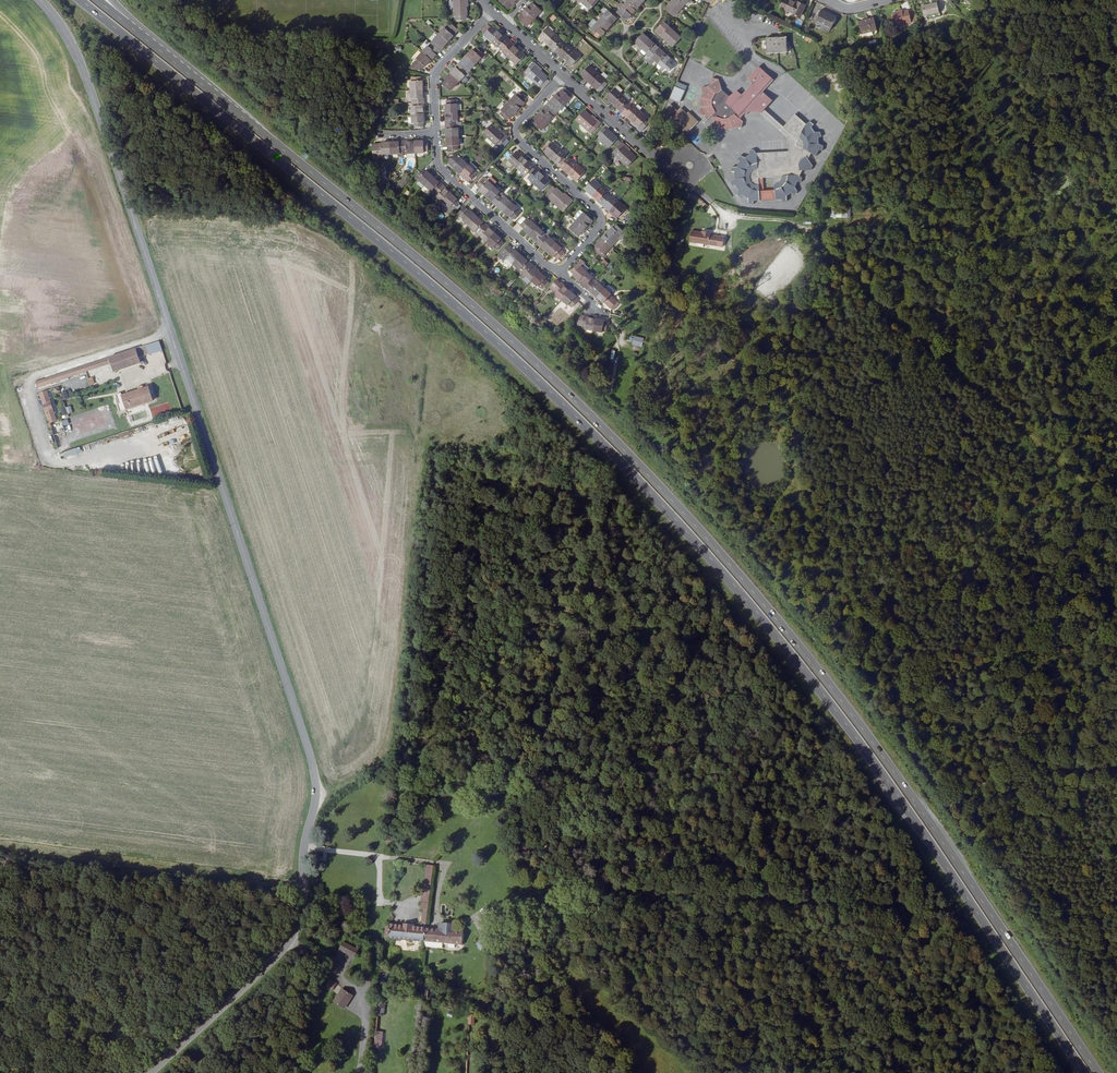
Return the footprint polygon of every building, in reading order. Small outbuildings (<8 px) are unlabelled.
[(466,0),(454,0),(455,17),(467,16),(466,0)] [(517,3),(513,0),(501,0),(499,2),(508,10),(513,5),(514,6),(517,3)] [(585,5),(582,7),(584,9),(587,7),(591,10),(593,8),(598,2),(596,0),(589,0),(585,5)] [(637,0),(629,0),(628,2),(636,10),(642,4),(637,0)] [(683,12),(681,10),(685,6),(679,0),(673,0),(670,3),(681,14),(683,12)] [(788,0),(784,0),(781,8),(786,11),(790,1),(788,0)] [(800,17),(805,6),(797,2),(797,4),(790,1),(786,11),(800,17)] [(636,10),(628,2),(624,5),(622,3),(620,5),(631,16),(636,10)] [(527,7),(524,10),(535,19),(542,12),(533,3),(528,8),(527,7)] [(678,14),(679,16),(681,14),(670,3),(665,9),(674,18),(678,14)] [(924,17),(939,13),(937,3),(922,7),(924,17)] [(626,22),(631,16),(620,5),(618,8),(620,10),(617,14),(626,22)] [(527,27),(535,19),(524,10),(522,13),(523,14),(518,19),(527,27)] [(605,15),(602,13),(600,15),(612,25),(617,19),(608,11),(605,15)] [(836,18),(821,11),(815,23),(821,26),(819,30),(828,34),(836,18)] [(909,12),(902,13),(902,12),(893,14),(896,26),(911,23),(911,20),(909,12)] [(598,23),(606,31),(612,25),(600,15),(598,17),(601,19),(598,23)] [(862,34),(877,31),(874,19),(859,23),(862,34)] [(670,28),(666,24),(668,22),(666,20),(655,32),(661,37),(670,28)] [(445,28),(440,35),(448,42),(454,36),(453,35),(455,32),(456,33),(459,30),(451,23),(446,29),(445,28)] [(590,27),(601,37),(606,31),(598,23),(594,27),(592,24),(590,27)] [(484,36),(492,43),(501,34),(502,33),(498,30),(498,31),(492,26),(491,28),(488,25),(482,31),(485,34),(484,36)] [(547,45),(548,44),(556,35),(548,28),(539,37),(544,41),(543,43),(547,45)] [(667,42),(677,31),(675,29),(673,31),(670,28),(661,37),(667,42)] [(667,42),(673,48),(681,39),(677,35),(679,33),(677,31),(667,42)] [(501,50),(503,47),(510,40),(507,37),(506,38),(501,34),(492,43),(498,48),(498,47),(501,50)] [(649,39),(643,34),(635,43),(638,47),(637,49),(639,50),(649,39)] [(435,43),(433,45),(441,52),(443,50),(442,49),(448,42),(440,35),(433,41),(435,43)] [(552,51),(555,53),(563,43),(561,41),(561,40),(556,35),(548,44),(553,49),(552,51)] [(767,54),(787,53),(787,38),(766,39),(767,54)] [(639,50),(641,53),(643,50),(647,54),(655,45),(649,39),(639,50)] [(503,53),(509,58),(517,48),(512,44),(513,43),(510,40),(503,47),(506,50),(503,53)] [(558,54),(564,59),(572,50),(567,45),(566,46),(563,43),(555,53),(557,55),(558,54)] [(429,47),(423,53),(432,61),(441,52),(433,45),(430,48),(429,47)] [(647,54),(651,58),(649,60),(651,62),(661,50),(655,45),(647,54)] [(481,58),(484,60),(486,57),(476,47),(473,50),(467,56),(476,64),(481,58)] [(518,47),(517,48),(509,58),(517,65),(525,56),(520,51),(521,50),(518,47)] [(566,63),(567,62),(572,67),(581,57),(572,50),(564,59),(563,61),(566,63)] [(658,64),(666,55),(661,50),(651,62),(653,64),(655,61),(658,64)] [(429,65),(432,61),(423,53),(417,59),(418,60),(413,65),(410,68),(420,71),(424,66),(425,67),(428,64),(429,65)] [(658,64),(662,68),(660,70),(662,72),(672,61),(666,55),(658,64)] [(472,72),(470,70),(476,64),(467,56),(461,62),(460,62),(458,65),(469,75),(472,72)] [(688,87),(697,66),(697,64),(688,60),(678,83),(688,87)] [(548,78),(538,69),(539,67),(534,62),(524,73),(542,89),(549,81),(547,79),(548,78)] [(467,77),(469,75),(458,65),(455,67),(456,68),(450,74),(459,82),(461,80),(465,76),(467,77)] [(586,81),(589,83),(598,73),(590,66),(582,75),(587,80),(586,81)] [(761,114),(764,110),(773,101),(763,93),(774,80),(759,67),(747,80),(752,84),(742,95),(737,91),(729,97),(722,90),(719,80),(712,79),(711,84),(707,87),(701,89),(703,95),(701,98),(706,100),(705,108),(702,108),(699,114),(705,116),(707,121),(713,116),(715,118),(710,126),(714,128),(717,133),(722,131),(723,126),(731,125),(732,130),(736,127),(742,128),(743,121),(740,119),(745,115),(747,115),(749,112),(761,114)] [(593,85),(598,90),(606,81),(601,77),(598,73),(589,83),(592,86),(593,85)] [(453,89),(459,82),(450,74),(447,76),(448,77),(445,81),(446,82),(443,85),(449,91),(452,88),(453,89)] [(423,89),(422,81),(421,81),(421,77),(412,78),(412,82),(411,82),(412,90),(423,89)] [(670,99),(680,103),(685,91),(675,87),(670,99)] [(414,103),(424,103),(424,99),(423,99),(423,89),(412,90),(412,99),(414,99),(414,103)] [(614,106),(615,105),(623,96),(620,94),(615,89),(607,98),(612,103),(611,104),(614,106)] [(564,106),(571,98),(562,90),(558,95),(557,94),(554,97),(555,98),(564,106)] [(515,95),(508,103),(519,112),(522,109),(521,108),(525,103),(524,102),(526,100),(519,93),(516,96),(515,95)] [(621,110),(620,111),(622,114),(629,106),(626,104),(629,101),(623,96),(615,105),(621,110)] [(546,106),(556,114),(558,112),(559,112),(564,106),(555,98),(550,104),(549,103),(546,106)] [(446,114),(458,113),(457,104),(456,104),(456,100),(447,101),(447,104),(446,105),(446,114)] [(424,106),(424,103),(414,103),(414,106),(412,106),(413,115),(424,114),(424,106)] [(516,115),(519,112),(508,103),(501,110),(502,111),(500,114),(507,121),(510,118),(511,119),(515,114),(516,115)] [(631,104),(629,106),(622,114),(625,116),(626,115),(631,120),(640,111),(642,109),(638,105),(636,108),(634,106),(633,107),(631,104)] [(679,110),(678,111),(671,104),(662,112),(684,135),(697,123),(688,112),(684,116),(679,110)] [(549,123),(554,117),(553,117),(556,114),(546,106),(544,108),(545,109),(540,115),(549,123)] [(761,114),(780,131),(783,128),(764,110),(761,114)] [(597,122),(584,111),(576,120),(581,125),(589,132),(592,134),(601,124),(598,121),(597,122)] [(648,119),(640,111),(631,120),(631,121),(634,124),(635,123),(640,128),(648,119)] [(446,125),(456,125),(456,121),(458,121),(458,113),(446,114),(447,122),(445,122),(446,125)] [(423,127),(423,123),(424,123),(424,114),(413,115),(413,123),(414,123),(414,128),(423,127)] [(549,123),(540,115),(539,114),(536,117),(537,118),(533,123),(541,131),(549,123)] [(795,115),(783,128),(780,131),(788,138),(789,152),(757,154),(754,150),(749,151),(750,155),(745,158),(740,155),(737,160),(740,162),(737,167),(732,167),(731,173),(734,174),(734,179),(730,182),(732,187),(736,186),(739,191),(736,196),(741,199),(743,197),(748,199),(748,204),(753,205),(754,202),(760,201),(775,201),(781,200),(782,204),(788,202),(788,196),(792,194),(795,196),(798,192),(796,188),(798,182),(801,183),(803,178),(800,176),(803,171),(800,171),(799,164),(801,160),(807,156),(809,159),(811,154),(817,157),(819,151),(823,152),(824,146),(819,144),(819,139),(822,137),(820,132),(815,133),(812,128),(814,125),(810,122),(806,124),(795,115)] [(508,144),(505,141),(508,137),(505,134),(504,135),(492,124),(483,134),(488,138),(486,141),(491,146),(493,143),(499,148),(500,147),(503,150),(508,144)] [(448,138),(459,137),(458,125),(456,125),(446,125),(446,129),(447,129),(448,138)] [(589,132),(581,125),(580,126),(581,130),(584,133),(587,133),(589,132)] [(606,130),(604,128),(597,135),(600,137),(599,138),(609,148),(618,139),(607,129),(606,130)] [(449,151),(458,150),(458,146),(459,146),(459,137),(448,138),(448,147),(449,147),(449,151)] [(399,142),(400,142),(390,143),(391,155),(399,154),(399,157),(403,157),(403,154),(403,141),(399,142)] [(407,141),(403,141),(403,154),(407,154),(408,156),(409,158),(416,157),(415,153),(415,142),(407,142),(407,141)] [(424,142),(415,142),(415,153),(424,153),(424,152),(428,152),(428,142),(424,142)] [(549,158),(551,160),(553,159),(561,150),(553,142),(544,152),(550,157),(549,158)] [(383,155),(391,155),(390,143),(382,143),(382,144),(372,144),(373,158),(383,157),(383,155)] [(627,148),(622,143),(612,153),(628,167),(636,159),(626,149),(627,148)] [(566,155),(561,150),(553,159),(558,164),(557,165),(560,167),(566,160),(564,158),(566,155)] [(524,156),(523,157),(517,152),(509,161),(517,168),(525,159),(526,158),(524,156)] [(460,174),(461,174),(469,165),(462,159),(461,160),(456,155),(454,157),(454,156),(448,163),(454,168),(460,174)] [(811,170),(814,166),(809,159),(807,156),(801,160),(799,164),(800,171),(803,171),(811,170)] [(577,165),(572,159),(571,160),(568,158),(566,160),(560,167),(562,170),(563,168),(569,174),(577,165)] [(520,176),(523,178),(528,173),(535,166),(532,163),(531,164),(525,159),(517,168),(522,173),(520,176)] [(474,171),(475,171),(469,165),(461,174),(466,179),(466,180),(469,182),(477,174),(474,171)] [(568,175),(571,178),(572,176),(577,181),(586,172),(577,165),(569,174),(568,175)] [(542,174),(536,169),(537,168),(535,166),(528,173),(531,175),(528,178),(534,184),(542,174)] [(427,171),(426,172),(423,170),(416,177),(419,179),(419,180),(425,185),(433,177),(427,171)] [(550,182),(545,177),(546,176),(543,173),(542,174),(534,184),(542,191),(550,182)] [(400,184),(402,186),(409,177),(407,175),(400,184)] [(443,185),(440,182),(439,183),(433,177),(425,185),(422,189),(428,194),(429,194),(431,192),(432,192),(431,194),(433,195),(435,193),(443,185)] [(488,180),(485,177),(477,186),(480,189),(480,190),(486,196),(494,187),(494,186),(497,183),(491,178),(488,180)] [(592,197),(593,196),(601,187),(593,180),(585,188),(590,193),(589,194),(592,197)] [(443,203),(451,194),(445,188),(445,187),(443,185),(435,193),(438,195),(437,197),(443,203)] [(570,199),(569,200),(556,189),(553,186),(546,194),(549,197),(548,198),(564,212),(573,201),(570,199)] [(494,205),(502,197),(504,194),(501,191),(500,192),(494,187),(486,196),(492,201),(491,202),(494,205)] [(609,195),(607,193),(607,192),(601,187),(593,196),(599,201),(598,202),(601,204),(609,195)] [(453,210),(460,203),(457,201),(457,200),(451,194),(443,203),(450,209),(450,208),(453,210)] [(618,202),(612,197),(609,195),(601,204),(603,207),(604,206),(610,211),(618,202)] [(512,203),(506,197),(504,199),(502,197),(494,205),(497,207),(498,206),(504,212),(512,203)] [(618,202),(610,211),(609,212),(612,215),(613,214),(618,218),(626,209),(618,202)] [(504,212),(510,218),(511,217),(514,220),(521,213),(518,210),(519,209),(512,203),(504,212)] [(458,214),(463,219),(463,220),(470,226),(477,218),(470,212),(464,207),(458,214)] [(850,207),(827,207),(827,218),(850,219),(850,207)] [(593,221),(584,213),(581,211),(580,211),(577,214),(577,215),(574,219),(576,221),(586,230),(589,227),(588,226),(593,221)] [(480,233),(487,225),(484,223),(483,223),(477,218),(470,226),(476,232),(477,230),(480,233)] [(530,236),(538,227),(531,221),(531,222),(528,219),(521,226),(524,229),(523,230),(530,236)] [(583,233),(584,233),(586,230),(576,221),(569,229),(579,237),(583,233)] [(489,228),(489,227),(487,225),(480,233),(483,235),(481,237),(487,243),(495,234),(489,228)] [(615,230),(613,227),(605,235),(604,235),(601,237),(612,247),(621,236),(624,238),(626,235),(618,226),(615,230)] [(545,232),(544,233),(538,227),(530,236),(533,239),(532,239),(538,244),(547,234),(545,232)] [(691,231),(689,242),(717,246),(718,236),(710,235),(710,233),(704,232),(704,233),(702,233),(691,231)] [(497,250),(504,244),(501,241),(501,240),(495,234),(487,243),(493,248),(494,247),(497,250)] [(548,252),(556,243),(549,237),(550,237),(549,236),(547,234),(538,244),(541,247),(541,246),(548,252)] [(612,247),(601,237),(598,241),(599,242),(595,246),(596,247),(594,250),(601,256),(603,258),(606,256),(604,255),(612,247)] [(565,252),(562,250),(562,249),(556,243),(548,252),(554,258),(555,257),(558,260),(565,252)] [(511,248),(505,255),(508,258),(507,259),(513,265),(521,256),(515,250),(514,251),(511,248)] [(520,270),(521,269),(524,272),(531,264),(528,261),(527,262),(521,256),(513,265),(520,270)] [(587,273),(581,267),(584,263),(581,260),(571,271),(574,274),(573,275),(580,281),(587,273)] [(540,273),(534,267),(534,266),(531,264),(524,272),(527,274),(526,275),(532,281),(540,273)] [(539,286),(542,289),(548,282),(545,279),(546,278),(540,273),(532,281),(538,287),(539,286)] [(592,280),(593,278),(587,273),(580,281),(586,287),(585,287),(588,290),(595,282),(592,280)] [(562,282),(560,284),(556,280),(549,288),(562,300),(570,291),(564,286),(564,285),(562,282)] [(597,298),(605,289),(598,283),(597,285),(595,282),(588,290),(590,292),(591,292),(597,298)] [(608,286),(605,289),(611,295),(614,292),(614,291),(608,286)] [(617,301),(611,296),(611,295),(605,289),(597,298),(604,303),(611,308),(617,301)] [(568,306),(569,305),(572,308),(578,301),(576,298),(576,297),(570,291),(562,300),(568,306)] [(588,318),(588,317),(580,315),(578,325),(583,326),(582,327),(586,328),(586,329),(594,331),(597,319),(588,318)] [(594,331),(602,333),(602,332),(606,332),(608,323),(604,322),(604,321),(597,319),(594,331)] [(644,338),(634,336),(632,345),(642,347),(644,338)] [(141,356),(157,351),(155,343),(138,348),(141,356)] [(141,364),(136,349),(109,357),(111,363),(114,372),(141,364)] [(37,387),(111,363),(109,357),(35,381),(37,387)] [(115,396),(120,410),(151,401),(147,387),(142,388),(142,386),(136,388),(136,390),(120,395),(120,393),(115,394),(115,396)] [(45,390),(38,393),(48,422),(55,420),(45,390)] [(60,392),(62,399),(69,397),(66,390),(60,392)] [(166,401),(149,409),(154,418),(170,411),(166,401)] [(91,419),(82,421),(81,419),(72,422),(75,434),(93,428),(91,419)] [(62,431),(54,434),(58,446),(67,443),(62,431)] [(420,929),(423,929),(432,866),(426,865),(420,910),(423,910),(420,929)] [(390,939),(423,942),(423,929),(420,929),(413,928),(413,926),(402,925),(402,927),(388,926),(386,937),(390,939)] [(423,929),(423,942),(463,945),(464,934),(455,933),(439,931),(423,929)] [(476,943),(480,951),(488,947),(484,938),(476,943)] [(353,949),(338,944),(335,952),(350,958),(353,949)] [(336,983),(330,980),(327,987),(333,990),(336,983)] [(334,1002),(345,1009),(353,995),(342,988),(334,1002)] [(376,1031),(374,1047),(381,1048),(383,1031),(376,1031)]
